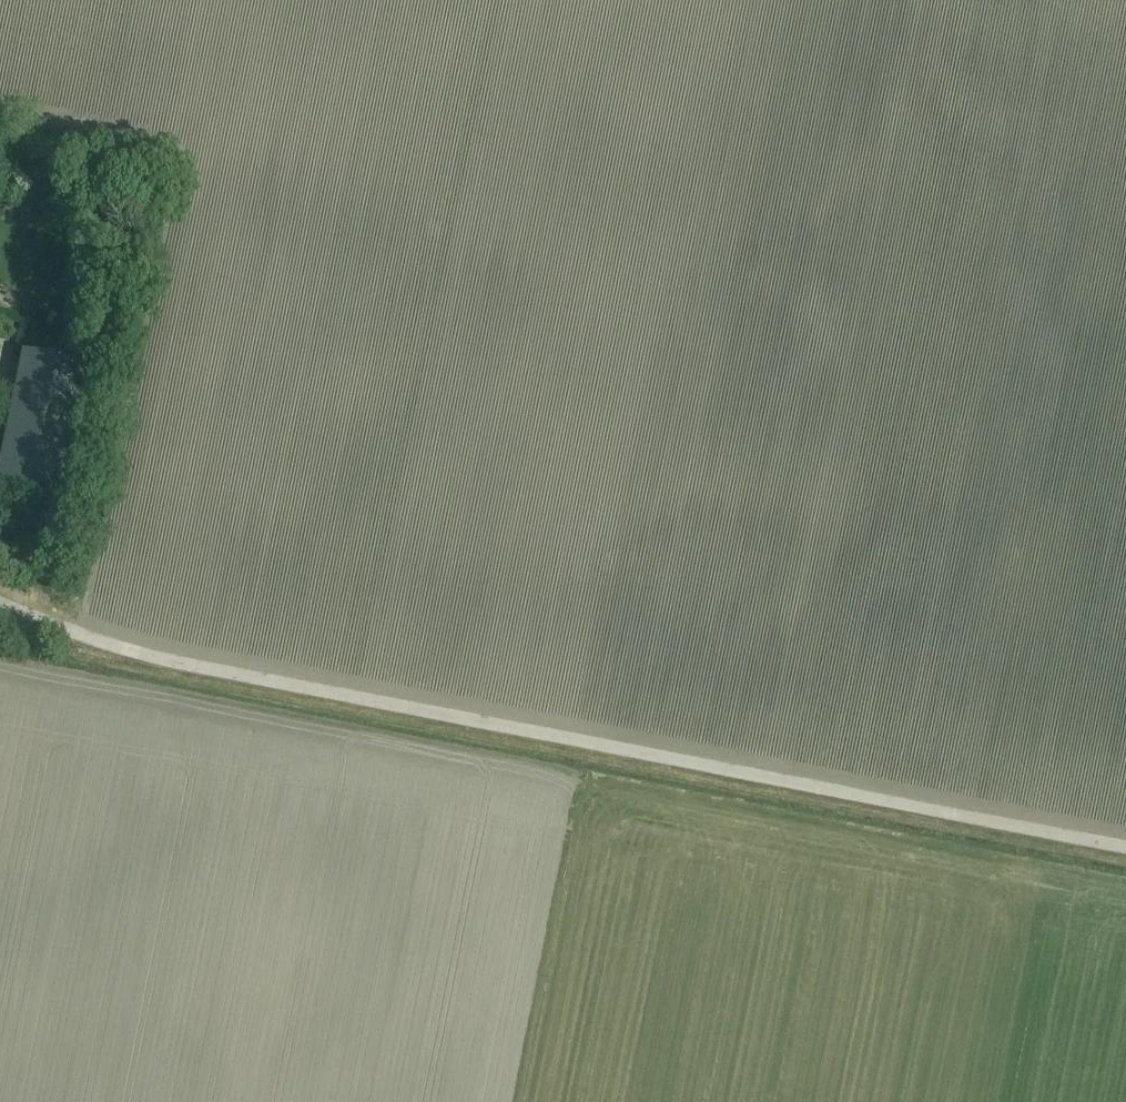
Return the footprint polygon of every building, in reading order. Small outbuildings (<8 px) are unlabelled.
[(13,397),(0,461),(0,486),(61,498),(88,366),(22,353),(13,397)]
